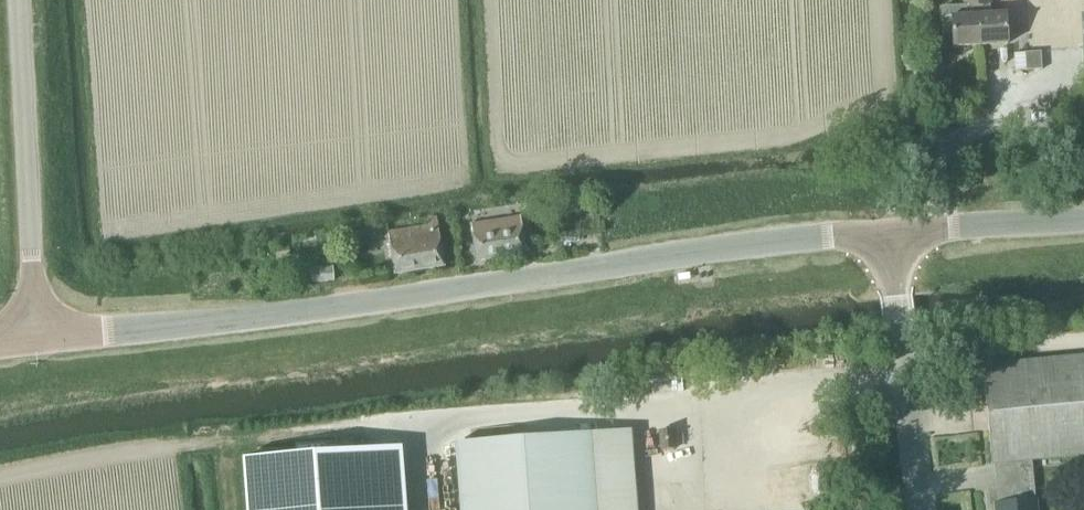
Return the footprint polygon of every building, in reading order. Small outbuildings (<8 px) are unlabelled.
[(979,46),(976,0),(963,0),(963,6),(941,8),(942,34),(951,34),(952,48),(979,46)] [(979,46),(1006,44),(1004,13),(989,14),(988,6),(990,5),(990,0),(976,0),(979,46)] [(1083,17),(1083,0),(1069,0),(1071,18),(1083,17)] [(1025,53),(1025,71),(1041,70),(1040,52),(1025,53)] [(443,267),(437,225),(436,217),(426,218),(427,226),(387,233),(393,274),(443,267)] [(476,261),(525,254),(520,219),(470,227),(476,261)] [(290,259),(288,247),(275,249),(276,261),(290,259)] [(333,282),(332,267),(309,269),(310,284),(333,282)] [(1083,456),(1083,356),(981,366),(990,465),(994,464),(997,504),(993,504),(994,509),(1035,509),(1030,461),(1083,456)] [(752,406),(774,396),(771,388),(748,397),(752,406)] [(659,431),(661,450),(661,451),(673,450),(671,430),(659,431)] [(630,433),(454,446),(459,509),(636,509),(630,433)] [(245,460),(249,509),(384,509),(379,449),(245,460)]
